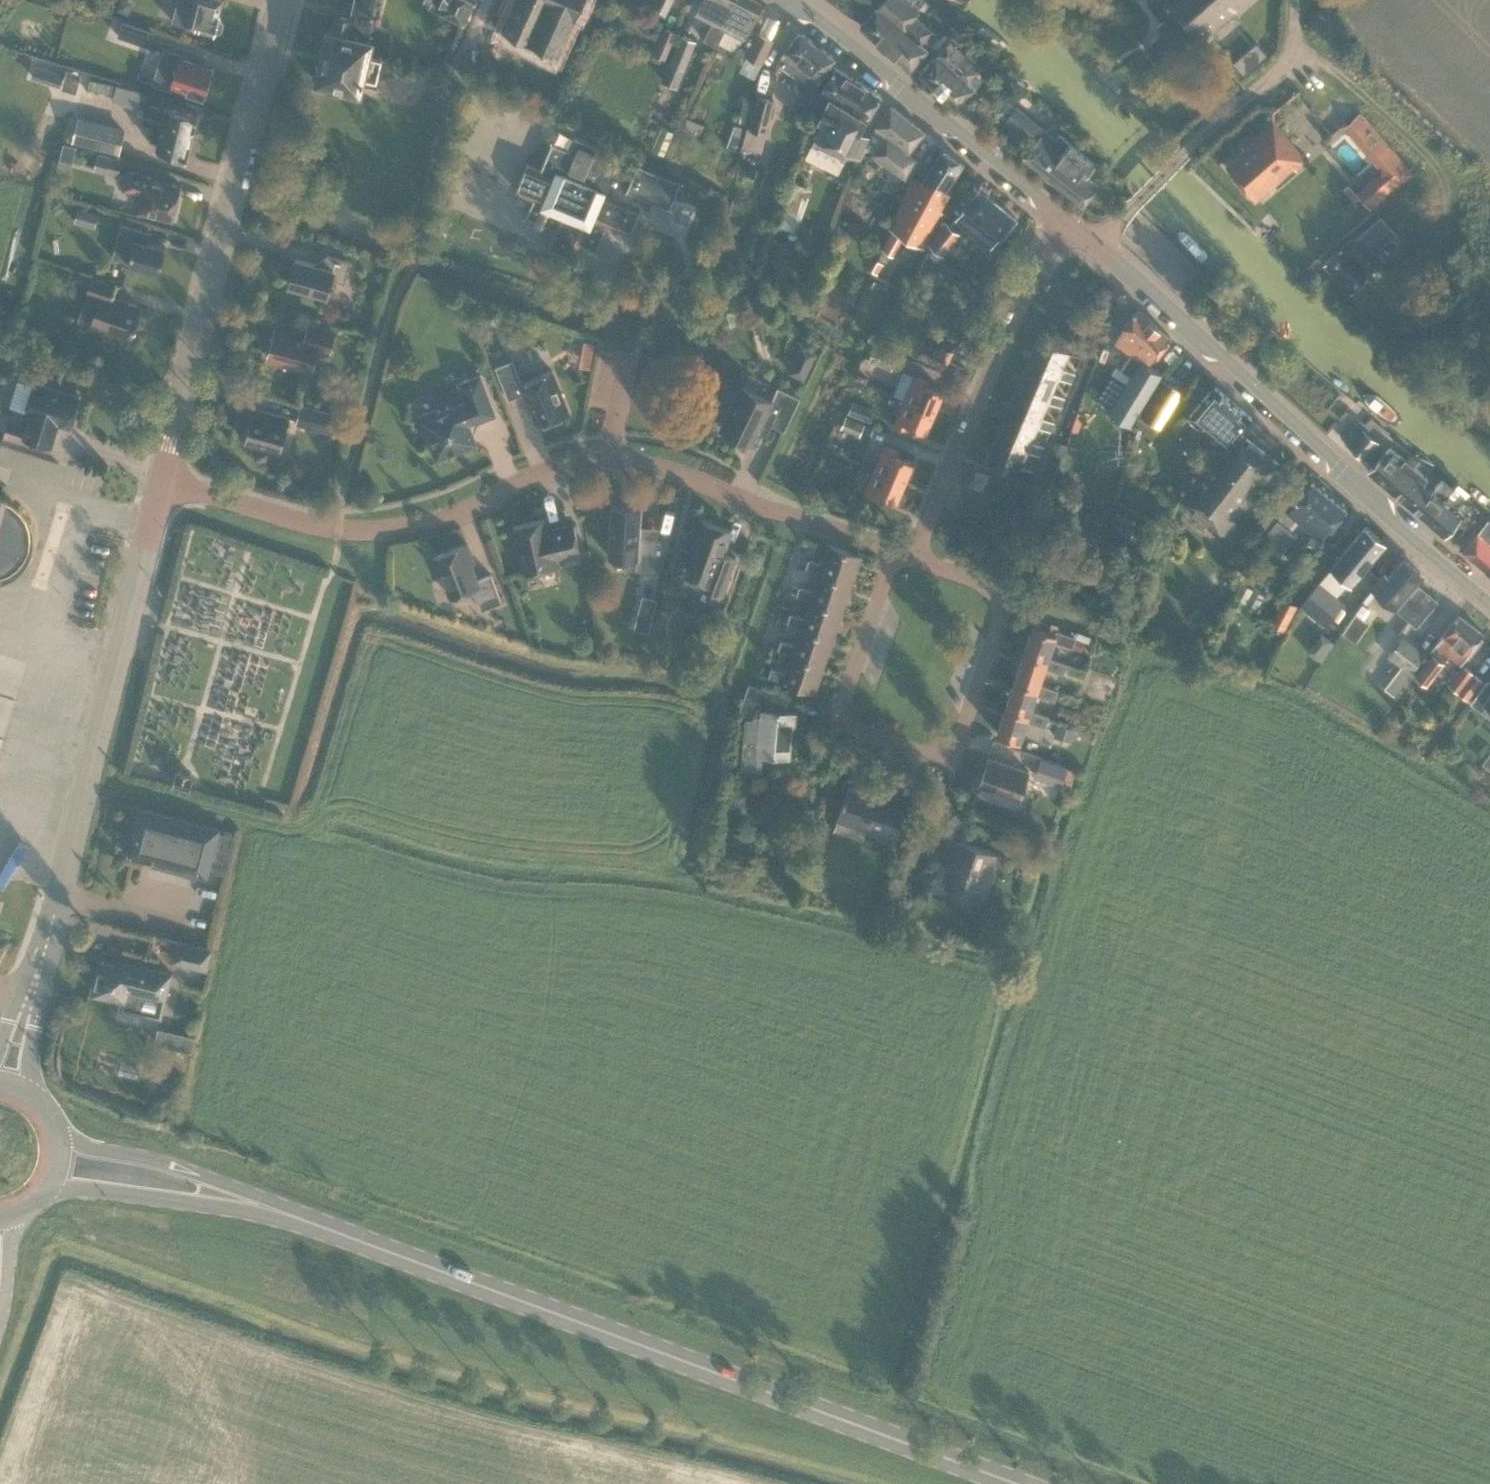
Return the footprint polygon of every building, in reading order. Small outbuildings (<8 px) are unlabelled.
[(117,8),(129,12),(131,5),(129,0),(119,0),(117,8)] [(224,19),(220,12),(219,11),(222,0),(178,0),(173,19),(215,31),(216,30),(222,26),(224,19)] [(351,15),(337,12),(333,29),(329,28),(317,79),(361,89),(364,75),(377,78),(382,56),(369,53),(373,38),(368,37),(374,9),(373,9),(376,0),(355,0),(351,15)] [(430,4),(462,19),(471,0),(432,0),(430,4)] [(502,26),(558,52),(575,15),(576,16),(584,0),(514,0),(502,26)] [(671,0),(655,0),(652,6),(665,12),(671,0)] [(720,39),(727,25),(723,23),(729,11),(724,8),(728,0),(702,0),(697,10),(713,19),(701,43),(713,48),(716,42),(718,43),(720,39)] [(720,39),(763,61),(774,37),(750,24),(762,0),(728,0),(724,8),(729,11),(723,23),(727,25),(720,39)] [(848,10),(864,19),(861,23),(911,65),(927,46),(922,41),(932,28),(914,13),(918,9),(911,3),(914,0),(835,0),(848,10)] [(1163,16),(1159,20),(1158,18),(1149,25),(1157,34),(1146,44),(1163,65),(1199,33),(1206,41),(1252,0),(1149,0),(1163,16)] [(150,45),(155,29),(123,19),(118,34),(150,45)] [(654,52),(666,57),(677,31),(664,26),(654,52)] [(801,90),(811,98),(819,87),(815,84),(816,82),(818,80),(836,55),(800,29),(778,59),(799,76),(801,77),(804,79),(807,82),(801,90)] [(663,79),(678,85),(696,38),(681,32),(663,79)] [(966,79),(979,64),(956,42),(957,40),(952,36),(920,71),(956,104),(973,85),(966,79)] [(205,93),(214,66),(181,56),(182,52),(165,46),(154,80),(171,86),(173,82),(205,93)] [(35,62),(31,73),(46,77),(49,67),(35,62)] [(868,115),(882,92),(836,65),(814,102),(824,107),(812,134),(814,135),(805,154),(838,170),(847,151),(861,157),(871,135),(860,129),(866,114),(868,115)] [(144,89),(117,82),(113,98),(140,105),(144,89)] [(749,126),(767,130),(775,97),(758,93),(749,126)] [(192,139),(198,112),(168,104),(167,106),(146,101),(141,118),(158,123),(157,123),(163,124),(157,146),(188,154),(189,150),(192,151),(195,140),(192,139)] [(909,149),(925,128),(892,103),(877,123),(880,126),(871,147),(875,149),(873,151),(908,178),(919,157),(909,149)] [(1082,203),(1098,183),(1085,172),(1095,160),(1070,140),(1060,131),(1056,136),(1017,104),(1007,116),(1034,139),(1021,155),(1048,176),(1053,177),(1057,180),(1055,182),(1082,203)] [(1390,143),(1361,110),(1343,126),(1371,158),(1390,143)] [(119,151),(126,125),(79,114),(78,120),(72,119),(67,137),(73,139),(72,140),(119,151)] [(699,131),(703,122),(687,116),(684,124),(699,131)] [(1277,184),(1307,159),(1273,119),(1243,144),(1245,147),(1227,163),(1256,197),(1274,181),(1277,184)] [(654,146),(669,152),(679,129),(665,123),(654,146)] [(731,132),(727,143),(736,146),(739,135),(731,132)] [(630,231),(642,204),(647,206),(651,197),(670,205),(681,178),(638,160),(636,165),(601,150),(603,146),(576,135),(571,148),(552,140),(541,167),(528,161),(516,189),(534,196),(526,214),(553,225),(546,243),(573,254),(579,241),(597,248),(598,246),(608,222),(630,231)] [(1383,172),(1359,192),(1371,207),(1414,172),(1390,143),(1371,158),(1383,172)] [(946,188),(964,160),(944,146),(923,178),(913,173),(890,228),(923,246),(943,209),(940,207),(951,190),(946,188)] [(94,167),(118,174),(123,157),(98,151),(94,167)] [(174,216),(182,183),(156,176),(156,174),(128,167),(123,186),(134,189),(133,194),(139,196),(137,202),(141,203),(140,208),(174,216)] [(795,177),(781,223),(800,228),(813,183),(795,177)] [(1001,235),(1017,215),(980,186),(964,205),(965,205),(956,216),(991,245),(1000,234),(1001,235)] [(95,225),(99,210),(79,205),(75,219),(95,225)] [(928,242),(943,254),(961,232),(946,220),(928,242)] [(121,221),(112,255),(160,268),(161,267),(164,252),(166,247),(166,245),(139,238),(142,227),(121,221)] [(1379,262),(1383,258),(1374,248),(1387,237),(1375,223),(1357,238),(1355,235),(1346,243),(1326,261),(1351,288),(1367,273),(1379,262)] [(290,281),(328,292),(333,276),(346,280),(352,258),(327,252),(324,263),(297,256),(290,281)] [(116,283),(93,275),(89,287),(96,289),(90,310),(82,307),(79,318),(92,322),(92,323),(131,337),(142,304),(112,294),(116,283)] [(748,296),(744,286),(729,291),(732,301),(748,296)] [(1131,374),(1109,410),(1117,415),(1130,423),(1146,398),(1162,372),(1148,363),(1152,358),(1167,340),(1171,335),(1137,307),(1123,324),(1122,326),(1121,328),(1115,339),(1132,352),(1121,366),(1131,374)] [(312,367),(314,358),(318,343),(331,346),(335,330),(310,323),(307,334),(278,325),(270,356),(312,367)] [(883,330),(874,325),(868,337),(877,342),(883,330)] [(585,336),(581,362),(593,364),(597,338),(585,336)] [(1028,360),(1071,379),(1075,370),(1065,366),(1071,350),(1038,336),(1028,360)] [(875,345),(869,358),(891,367),(897,353),(875,345)] [(953,349),(941,345),(936,357),(949,361),(953,349)] [(808,346),(801,360),(811,364),(818,350),(808,346)] [(522,380),(513,358),(513,357),(496,364),(509,397),(525,390),(538,422),(569,410),(553,368),(522,380)] [(1071,380),(1071,379),(1028,360),(1017,385),(1050,399),(1061,404),(1065,394),(1054,389),(1060,375),(1071,380)] [(438,454),(475,439),(470,427),(472,427),(475,420),(474,417),(495,409),(481,372),(459,380),(467,400),(438,411),(437,407),(418,414),(425,433),(429,431),(438,454)] [(915,372),(905,396),(935,409),(944,389),(927,382),(929,378),(915,372)] [(1161,426),(1183,389),(1162,376),(1140,412),(1142,414),(1139,424),(1153,432),(1158,424),(1161,426)] [(24,435),(52,444),(59,421),(71,425),(81,394),(35,379),(25,410),(31,412),(24,435)] [(1090,380),(1084,398),(1102,404),(1108,386),(1090,380)] [(759,424),(765,422),(766,419),(784,427),(800,395),(778,384),(772,398),(743,384),(722,427),(751,441),(759,424)] [(1225,532),(1279,461),(1240,430),(1252,415),(1215,384),(1189,415),(1219,440),(1177,495),(1225,532)] [(1017,385),(1007,409),(1050,428),(1054,419),(1044,414),(1050,399),(1017,385)] [(926,429),(935,409),(905,396),(894,420),(909,426),(910,422),(926,429)] [(852,399),(848,410),(866,418),(871,406),(852,399)] [(296,422),(323,429),(329,409),(302,402),(296,422)] [(280,449),(290,415),(255,405),(246,440),(280,449)] [(1007,409),(996,434),(1040,453),(1044,443),(1033,438),(1039,424),(1050,429),(1050,428),(1007,409)] [(847,413),(841,426),(857,432),(862,420),(847,413)] [(1349,443),(1365,457),(1380,439),(1354,417),(1341,434),(1350,442),(1349,443)] [(1040,453),(996,434),(986,459),(1029,477),(1033,468),(1023,463),(1029,448),(1040,453)] [(875,466),(905,479),(914,458),(898,452),(899,448),(885,442),(875,466)] [(1406,456),(1399,451),(1390,443),(1369,469),(1386,483),(1402,464),(1401,462),(1406,456)] [(831,456),(827,468),(835,471),(841,468),(843,460),(831,456)] [(1386,483),(1407,501),(1423,481),(1427,475),(1414,463),(1406,456),(1401,462),(1402,464),(1386,483)] [(897,499),(905,479),(875,466),(865,490),(879,496),(881,492),(897,499)] [(1407,501),(1427,518),(1448,492),(1453,487),(1442,478),(1432,489),(1423,481),(1407,501)] [(1287,510),(1299,519),(1321,537),(1346,506),(1313,479),(1287,510)] [(0,573),(10,570),(19,564),(25,556),(30,546),(31,536),(30,525),(27,515),(21,507),(13,500),(4,496),(5,490),(0,488),(0,573)] [(1427,518),(1444,532),(1460,513),(1464,517),(1473,505),(1462,497),(1459,501),(1448,492),(1427,518)] [(637,556),(636,567),(656,568),(658,536),(639,535),(641,505),(613,504),(610,554),(637,556)] [(1466,525),(1472,530),(1481,521),(1475,515),(1466,525)] [(525,570),(557,562),(556,556),(581,550),(574,521),(549,527),(546,516),(514,523),(525,570)] [(682,546),(678,558),(683,569),(702,576),(699,584),(722,592),(726,580),(735,555),(722,550),(731,527),(703,517),(702,518),(705,519),(693,550),(682,546)] [(1277,517),(1264,535),(1281,548),(1295,530),(1289,526),(1277,517)] [(1488,517),(1462,548),(1489,572),(1489,519),(1488,517)] [(1351,583),(1383,544),(1378,540),(1381,537),(1366,524),(1331,566),(1351,583)] [(482,607),(502,599),(491,571),(478,576),(472,560),(475,559),(468,541),(435,554),(451,594),(473,586),(482,607)] [(806,565),(819,570),(852,581),(861,552),(829,542),(822,561),(809,556),(806,565)] [(1437,596),(1418,580),(1419,578),(1415,575),(1419,569),(1404,556),(1389,574),(1385,571),(1373,586),(1396,605),(1397,604),(1417,621),(1437,596)] [(810,597),(843,608),(852,581),(819,570),(813,588),(800,583),(797,592),(810,597)] [(1326,623),(1345,600),(1320,579),(1301,603),(1326,623)] [(787,619),(801,624),(833,635),(843,608),(810,597),(804,615),(790,610),(787,619)] [(1271,621),(1284,628),(1297,604),(1284,597),(1271,621)] [(708,598),(704,609),(714,613),(718,602),(708,598)] [(1358,610),(1346,627),(1359,636),(1371,619),(1358,610)] [(1444,660),(1448,655),(1449,653),(1461,662),(1484,631),(1459,611),(1435,642),(1436,642),(1430,649),(1433,652),(1416,674),(1427,682),(1444,660)] [(637,615),(634,626),(648,629),(651,619),(637,615)] [(1033,622),(1024,649),(1047,657),(1048,654),(1054,638),(1073,644),(1076,634),(1057,628),(1056,630),(1033,622)] [(778,646),(792,651),(824,662),(833,635),(801,624),(795,642),(781,638),(778,646)] [(1385,686),(1394,693),(1425,652),(1402,635),(1401,636),(1388,626),(1376,642),(1389,653),(1388,654),(1401,664),(1385,686)] [(1078,636),(1074,645),(1081,647),(1084,638),(1078,636)] [(1312,643),(1308,649),(1318,656),(1322,650),(1312,643)] [(1039,683),(1039,681),(1045,664),(1064,671),(1067,661),(1048,654),(1047,657),(1024,649),(1016,675),(1039,683)] [(815,689),(824,662),(792,651),(786,670),(772,665),(769,674),(815,689)] [(1450,682),(1468,696),(1482,677),(1464,663),(1450,682)] [(1089,692),(1111,701),(1120,679),(1097,670),(1089,692)] [(1058,687),(1039,681),(1039,683),(1016,675),(1007,702),(1030,710),(1030,707),(1036,691),(1055,697),(1058,687)] [(1486,680),(1471,700),(1489,714),(1489,683),(1486,680)] [(750,712),(755,697),(777,705),(782,690),(773,687),(772,688),(749,681),(740,709),(750,712)] [(1030,710),(1007,702),(997,730),(1020,738),(1027,718),(1046,724),(1049,714),(1030,707),(1030,710)] [(794,723),(795,710),(763,707),(763,714),(754,713),(754,716),(747,715),(742,767),(762,768),(763,753),(789,756),(792,723),(794,723)] [(1058,721),(1054,733),(1072,739),(1075,727),(1058,721)] [(1020,796),(1029,769),(989,755),(979,782),(1020,796)] [(1063,780),(1069,782),(1073,771),(1067,769),(1069,764),(1042,755),(1035,776),(1062,785),(1063,780)] [(893,840),(907,799),(880,789),(878,794),(849,784),(838,816),(879,830),(878,835),(893,840)] [(919,806),(907,802),(903,815),(915,818),(919,806)] [(207,874),(220,826),(140,804),(134,828),(133,828),(127,853),(131,854),(152,859),(197,871),(207,874)] [(979,897),(995,849),(951,835),(942,860),(956,864),(948,887),(979,897)] [(172,960),(208,968),(213,946),(178,938),(172,960)] [(124,1004),(162,1013),(172,971),(125,959),(124,964),(102,958),(94,989),(125,997),(124,1004)] [(192,1050),(196,1034),(158,1025),(154,1041),(192,1050)]
